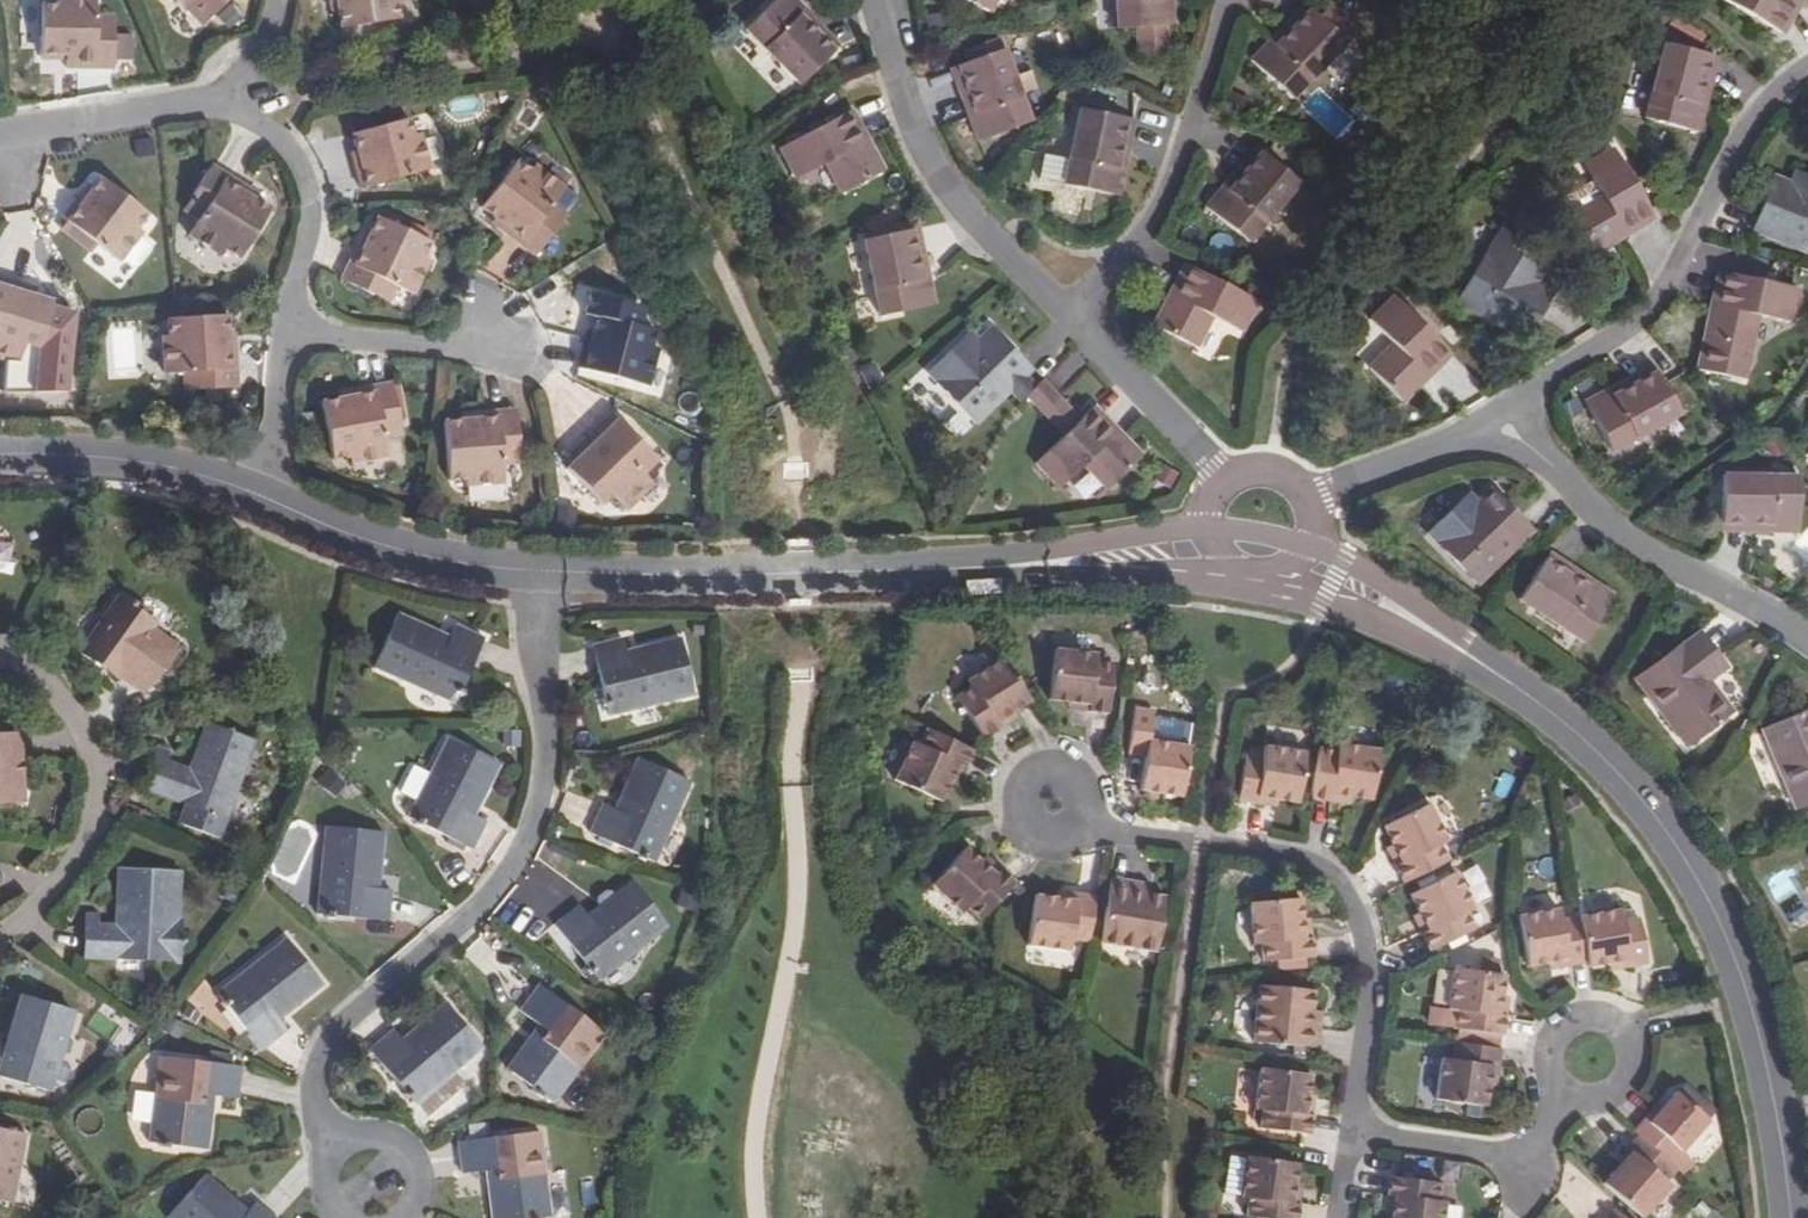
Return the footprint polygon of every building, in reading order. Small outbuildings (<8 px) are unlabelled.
[(96,17),(95,0),(56,0),(56,6),(40,6),(39,55),(65,55),(66,69),(115,68),(115,27),(96,27),(96,17)] [(204,27),(230,0),(175,0),(204,27)] [(329,3),(337,3),(338,12),(341,28),(400,18),(397,0),(329,0),(329,3)] [(802,6),(796,0),(769,0),(744,23),(798,79),(830,48),(795,12),(802,6)] [(987,9),(992,0),(969,0),(987,9)] [(1114,28),(1171,25),(1170,0),(1113,0),(1114,28)] [(1777,36),(1796,1),(1801,3),(1802,0),(1716,0),(1777,36)] [(337,3),(329,3),(331,13),(338,12),(337,3)] [(1273,46),(1306,10),(1300,5),(1267,41),(1273,46)] [(836,42),(802,6),(795,12),(830,48),(836,42)] [(1273,46),(1267,41),(1249,61),(1290,99),(1342,43),(1306,10),(1273,46)] [(115,17),(96,17),(96,27),(115,27),(115,17)] [(1000,48),(957,64),(974,111),(967,113),(976,139),(1028,120),(1000,48)] [(1699,137),(1707,108),(1699,106),(1712,60),(1665,48),(1645,123),(1699,137)] [(1718,61),(1712,60),(1699,106),(1707,108),(1718,61)] [(974,111),(957,64),(949,66),(967,113),(974,111)] [(1119,193),(1125,164),(1116,163),(1124,116),(1078,108),(1065,182),(1119,193)] [(778,146),(794,176),(825,162),(841,192),(883,169),(871,147),(851,109),(849,110),(778,146)] [(1116,163),(1125,164),(1133,118),(1124,116),(1116,163)] [(346,126),(349,136),(373,129),(370,120),(346,126)] [(349,136),(354,151),(356,159),(350,160),(358,189),(429,170),(417,130),(409,132),(405,120),(373,129),(349,136)] [(1230,190),(1261,152),(1255,148),(1224,185),(1230,190)] [(1230,190),(1224,185),(1206,207),(1247,242),(1297,183),(1261,152),(1230,190)] [(1580,170),(1589,185),(1599,200),(1571,216),(1595,257),(1616,244),(1614,240),(1650,217),(1609,152),(1580,170)] [(1041,178),(1065,182),(1069,159),(1045,154),(1041,178)] [(478,206),(491,216),(501,224),(496,229),(532,257),(566,214),(549,201),(560,185),(531,163),(526,169),(514,160),(478,206)] [(208,165),(189,196),(205,207),(196,219),(186,234),(218,255),(224,247),(237,257),(266,208),(244,194),(247,189),(208,165)] [(59,217),(117,263),(141,231),(135,227),(143,214),(97,178),(81,198),(77,195),(59,217)] [(1807,193),(1807,181),(1799,178),(1794,189),(1807,193)] [(1794,189),(1777,182),(1757,236),(1807,256),(1807,193),(1794,189)] [(1562,202),(1571,216),(1599,200),(1589,185),(1582,190),(1578,189),(1570,194),(1570,198),(1562,202)] [(205,207),(189,196),(180,209),(196,219),(205,207)] [(339,277),(371,293),(379,278),(393,285),(411,294),(428,260),(422,257),(430,242),(427,240),(410,231),(377,214),(369,231),(368,233),(373,235),(370,240),(361,235),(339,277)] [(501,224),(491,216),(487,222),(496,229),(501,224)] [(413,224),(410,231),(427,240),(431,234),(413,224)] [(917,227),(908,229),(918,275),(926,274),(917,227)] [(364,228),(361,235),(370,240),(373,235),(368,233),(369,231),(364,228)] [(918,275),(908,229),(862,238),(877,313),(931,303),(926,274),(918,275)] [(1494,247),(1458,307),(1521,345),(1551,294),(1544,290),(1524,278),(1530,269),(1494,247)] [(1257,303),(1189,268),(1186,267),(1166,302),(1153,327),(1194,349),(1210,318),(1241,334),(1257,303)] [(1550,280),(1530,269),(1524,278),(1544,290),(1550,280)] [(1717,317),(1712,317),(1707,341),(1752,353),(1759,318),(1793,326),(1800,293),(1726,276),(1717,317)] [(379,278),(371,293),(386,301),(393,285),(379,278)] [(29,288),(0,279),(0,360),(20,367),(26,347),(38,351),(52,303),(36,297),(28,295),(29,288)] [(38,291),(29,288),(28,295),(36,297),(38,291)] [(602,296),(599,307),(608,310),(611,298),(602,296)] [(599,307),(593,332),(592,340),(583,339),(577,367),(646,386),(657,343),(650,340),(654,321),(627,315),(629,303),(611,298),(608,310),(599,307)] [(1394,299),(1371,323),(1395,347),(1372,374),(1404,405),(1422,387),(1418,383),(1448,352),(1394,299)] [(164,371),(182,370),(200,370),(202,388),(237,387),(234,339),(228,339),(225,316),(168,318),(170,336),(162,335),(164,371)] [(1010,388),(1027,372),(1031,368),(990,326),(978,338),(967,348),(958,340),(927,369),(976,419),(1010,388)] [(967,348),(978,338),(970,329),(958,340),(967,348)] [(586,331),(583,339),(592,340),(593,332),(586,331)] [(1614,396),(1659,373),(1655,366),(1611,390),(1614,396)] [(200,370),(182,370),(183,390),(202,388),(200,370)] [(1027,372),(1010,388),(1021,400),(1027,393),(1036,383),(1027,372)] [(1614,396),(1611,390),(1589,403),(1616,452),(1682,415),(1659,373),(1614,396)] [(1045,412),(1061,397),(1042,379),(1036,383),(1027,393),(1045,412)] [(390,458),(386,441),(383,422),(399,419),(392,385),(345,394),(346,402),(338,403),(324,406),(334,461),(351,458),(353,466),(390,458)] [(346,402),(345,394),(337,395),(338,403),(346,402)] [(1061,397),(1045,412),(1066,432),(1068,433),(1083,418),(1082,417),(1061,397)] [(950,403),(938,416),(956,433),(968,420),(950,403)] [(1068,433),(1066,432),(1038,459),(1063,485),(1087,463),(1109,485),(1144,454),(1095,405),(1082,417),(1083,418),(1068,433)] [(507,482),(504,463),(500,440),(517,437),(513,407),(467,414),(467,421),(459,422),(439,425),(449,485),(467,482),(467,488),(507,482)] [(600,409),(568,439),(574,446),(567,451),(554,463),(589,499),(600,489),(615,503),(642,478),(633,468),(646,455),(600,409)] [(383,422),(386,441),(402,438),(399,419),(383,422)] [(500,440),(504,463),(521,461),(517,437),(500,440)] [(574,446),(568,439),(561,445),(567,451),(574,446)] [(1767,526),(1767,534),(1795,535),(1797,480),(1720,475),(1717,524),(1767,526)] [(1468,521),(1458,511),(1431,537),(1481,588),(1535,534),(1495,494),(1478,510),(1468,521)] [(1468,521),(1478,510),(1470,500),(1458,511),(1468,521)] [(1767,526),(1717,524),(1717,532),(1767,534),(1767,526)] [(1587,589),(1591,582),(1551,556),(1547,563),(1587,589)] [(1587,589),(1547,563),(1522,603),(1586,644),(1616,598),(1591,582),(1587,589)] [(158,627),(118,598),(79,654),(102,670),(108,663),(123,672),(122,676),(146,693),(160,672),(163,674),(176,656),(174,654),(178,647),(156,631),(158,627)] [(431,643),(436,632),(397,614),(373,667),(454,705),(484,641),(454,627),(450,638),(445,648),(431,643)] [(450,638),(436,632),(431,643),(445,648),(450,638)] [(621,661),(618,649),(615,634),(585,641),(600,710),(685,690),(672,636),(631,645),(634,657),(621,661)] [(1683,645),(1638,679),(1688,748),(1734,713),(1716,690),(1713,693),(1706,683),(1727,666),(1701,634),(1684,647),(1683,645)] [(634,657),(631,645),(618,649),(621,661),(634,657)] [(1091,705),(1090,714),(1109,715),(1115,665),(1096,663),(1097,655),(1055,650),(1050,701),(1072,703),(1091,705)] [(1013,715),(1030,703),(1003,660),(967,683),(971,689),(958,698),(984,742),(1000,731),(996,725),(1013,715)] [(1764,734),(1807,782),(1807,699),(1803,694),(1764,734)] [(1071,712),(1090,714),(1091,705),(1072,703),(1071,712)] [(1142,793),(1184,799),(1190,747),(1151,742),(1154,712),(1136,710),(1129,756),(1146,758),(1142,793)] [(996,725),(1000,731),(1017,721),(1013,715),(996,725)] [(180,828),(220,841),(257,742),(208,724),(189,769),(168,761),(171,753),(159,749),(143,790),(187,805),(180,828)] [(959,767),(966,770),(973,754),(926,732),(920,747),(913,745),(896,784),(941,804),(950,785),(959,767)] [(473,791),(485,797),(503,758),(450,733),(412,813),(475,845),(488,816),(478,811),(467,806),(473,791)] [(19,735),(0,736),(0,808),(23,807),(21,776),(13,776),(12,761),(21,761),(19,735)] [(1331,793),(1350,796),(1371,798),(1377,748),(1337,742),(1335,749),(1318,747),(1311,798),(1329,801),(1331,793)] [(1258,797),(1278,800),(1298,803),(1305,753),(1264,747),(1262,758),(1244,756),(1239,802),(1257,805),(1258,797)] [(617,810),(608,805),(595,799),(583,828),(648,858),(685,778),(631,753),(615,790),(624,794),(617,810)] [(957,789),(966,770),(959,767),(950,785),(957,789)] [(336,797),(346,782),(329,770),(319,784),(336,797)] [(615,790),(608,805),(617,810),(624,794),(615,790)] [(478,811),(485,797),(473,791),(467,806),(478,811)] [(1349,803),(1350,796),(1331,793),(1329,801),(1349,803)] [(1277,808),(1278,800),(1258,797),(1257,805),(1277,808)] [(1403,883),(1448,859),(1441,842),(1447,840),(1428,802),(1384,826),(1393,845),(1401,861),(1395,865),(1403,883)] [(368,873),(380,875),(383,831),(326,826),(319,916),(391,920),(394,890),(380,888),(367,887),(368,873)] [(1401,861),(1393,845),(1386,848),(1395,865),(1401,861)] [(997,876),(982,864),(967,850),(933,888),(964,915),(968,910),(981,921),(1016,884),(1002,872),(997,876)] [(997,876),(1002,872),(987,859),(982,864),(997,876)] [(84,959),(180,964),(183,918),(180,918),(182,873),(117,870),(114,930),(99,930),(99,915),(86,914),(84,959)] [(1428,930),(1422,933),(1429,950),(1475,928),(1467,911),(1473,908),(1456,872),(1411,895),(1420,913),(1428,930)] [(380,888),(380,875),(368,873),(367,887),(380,888)] [(590,922),(583,912),(574,901),(549,922),(593,977),(662,922),(627,878),(594,905),(601,913),(590,922)] [(1112,880),(1100,945),(1157,953),(1167,899),(1147,896),(1134,894),(1136,884),(1112,880)] [(1134,894),(1147,896),(1148,886),(1136,884),(1134,894)] [(1077,903),(1079,896),(1059,893),(1058,901),(1077,903)] [(1077,903),(1058,901),(1036,898),(1030,947),(1072,954),(1074,942),(1091,945),(1097,899),(1079,896),(1077,903)] [(1305,940),(1303,920),(1300,900),(1250,904),(1255,946),(1260,945),(1263,963),(1278,961),(1291,960),(1292,969),(1308,968),(1307,959),(1315,958),(1313,940),(1305,940)] [(601,913),(594,905),(583,912),(590,922),(601,913)] [(1628,959),(1630,967),(1648,964),(1639,917),(1623,920),(1620,908),(1578,916),(1588,964),(1589,967),(1609,963),(1628,959)] [(1588,964),(1578,916),(1561,919),(1559,909),(1518,916),(1527,966),(1549,962),(1568,959),(1570,967),(1588,964)] [(1428,930),(1420,913),(1413,917),(1422,933),(1428,930)] [(1305,940),(1313,940),(1310,920),(1303,920),(1305,940)] [(283,1002),(290,1011),(324,984),(289,939),(219,994),(263,1051),(288,1030),(280,1020),(273,1011),(283,1002)] [(1550,970),(1570,967),(1568,959),(1549,962),(1550,970)] [(1611,970),(1630,967),(1628,959),(1609,963),(1611,970)] [(1279,969),(1292,969),(1291,960),(1278,961),(1279,969)] [(1500,1014),(1503,997),(1506,976),(1456,968),(1449,1009),(1456,1010),(1453,1027),(1504,1034),(1507,1016),(1500,1014)] [(531,1044),(522,1039),(505,1063),(552,1095),(602,1027),(537,979),(519,1006),(536,1018),(530,1027),(538,1032),(531,1044)] [(1311,1025),(1314,1010),(1315,991),(1259,985),(1252,1040),(1317,1048),(1321,1027),(1311,1025)] [(1500,1014),(1507,1016),(1510,998),(1503,997),(1500,1014)] [(48,1095),(73,1014),(23,998),(8,1047),(0,1044),(0,1079),(48,1095)] [(280,1020),(290,1011),(283,1002),(273,1011),(280,1020)] [(461,1083),(450,1070),(478,1047),(442,1003),(410,1030),(417,1040),(408,1047),(391,1027),(367,1047),(412,1102),(423,1115),(461,1083)] [(1311,1025),(1321,1027),(1323,1011),(1314,1010),(1311,1025)] [(530,1027),(522,1039),(531,1044),(538,1032),(530,1027)] [(410,1030),(400,1038),(408,1047),(417,1040),(410,1030)] [(1493,1066),(1500,1067),(1502,1049),(1456,1041),(1453,1059),(1441,1057),(1436,1099),(1486,1107),(1490,1086),(1493,1066)] [(206,1111),(214,1113),(216,1103),(237,1106),(242,1072),(162,1059),(150,1145),(208,1153),(212,1124),(204,1122),(206,1111)] [(1497,1087),(1500,1067),(1493,1066),(1490,1086),(1497,1087)] [(1306,1114),(1309,1096),(1312,1075),(1261,1067),(1255,1109),(1262,1111),(1260,1128),(1310,1135),(1313,1115),(1306,1114)] [(1638,1135),(1672,1165),(1709,1120),(1678,1093),(1662,1111),(1651,1123),(1646,1118),(1634,1132),(1638,1135)] [(1306,1114),(1313,1115),(1316,1097),(1309,1096),(1306,1114)] [(1651,1123),(1662,1111),(1656,1107),(1646,1118),(1651,1123)] [(99,1111),(80,1114),(82,1133),(102,1131),(99,1111)] [(212,1124),(214,1113),(206,1111),(204,1122),(212,1124)] [(486,1191),(490,1217),(509,1217),(547,1213),(536,1128),(455,1138),(460,1172),(483,1170),(485,1178),(495,1177),(496,1190),(486,1191)] [(11,1203),(24,1135),(0,1130),(0,1201),(11,1203)] [(1642,1217),(1644,1217),(1670,1189),(1666,1184),(1678,1170),(1672,1165),(1638,1135),(1627,1149),(1631,1153),(1604,1185),(1642,1217)] [(1241,1198),(1248,1157),(1229,1154),(1224,1195),(1241,1198)] [(1295,1185),(1298,1164),(1248,1157),(1241,1198),(1249,1199),(1247,1217),(1256,1217),(1298,1217),(1300,1205),(1292,1204),(1295,1185)] [(240,1204),(207,1175),(169,1217),(239,1217),(233,1213),(240,1204)] [(485,1178),(486,1191),(496,1190),(495,1177),(485,1178)] [(1392,1217),(1443,1217),(1445,1203),(1439,1202),(1440,1184),(1391,1177),(1388,1196),(1395,1197),(1392,1217)] [(1292,1204),(1300,1205),(1303,1186),(1295,1185),(1292,1204)] [(1385,1215),(1392,1217),(1395,1197),(1388,1196),(1385,1215)] [(260,1203),(250,1213),(246,1217),(277,1217),(260,1203)] [(240,1204),(233,1213),(239,1217),(246,1217),(250,1213),(240,1204)]
